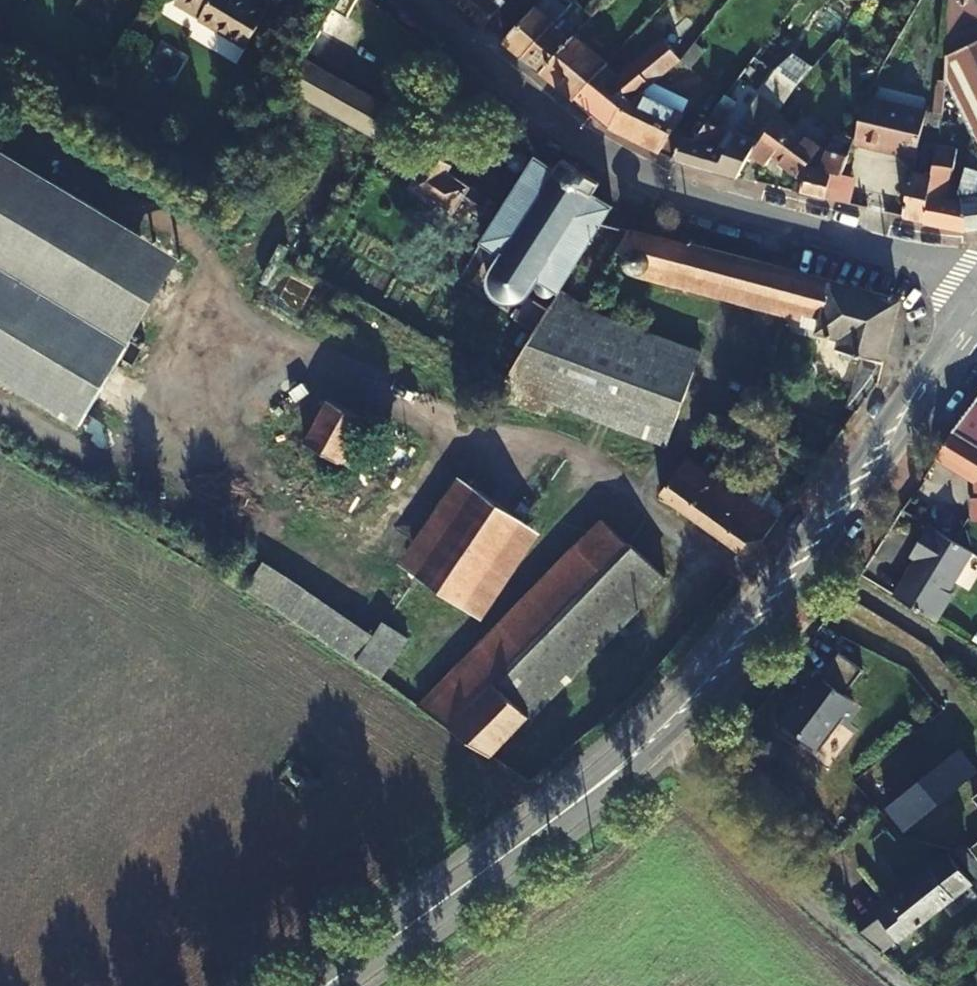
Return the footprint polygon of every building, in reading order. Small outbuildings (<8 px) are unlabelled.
[(199,18),(246,46),(268,10),(252,0),(183,0),(203,12),(199,18)] [(348,14),(357,0),(337,0),(334,6),(348,14)] [(484,26),(506,0),(453,0),(452,1),(484,26)] [(522,57),(572,4),(568,0),(567,0),(563,4),(558,0),(541,0),(503,42),(522,57)] [(522,57),(540,72),(607,0),(594,0),(584,11),(574,2),(572,4),(522,57)] [(599,40),(589,32),(617,0),(607,0),(540,72),(558,86),(599,40)] [(947,85),(967,124),(973,137),(976,145),(976,0),(949,0),(947,85)] [(607,65),(617,54),(607,47),(641,10),(633,1),(599,40),(558,86),(574,99),(607,65)] [(295,77),(289,88),(292,90),(379,140),(395,114),(370,99),(337,80),(365,29),(346,17),(348,14),(334,6),(295,77)] [(148,22),(137,16),(129,30),(140,36),(148,22)] [(574,99),(611,129),(621,107),(641,91),(679,62),(663,39),(618,75),(607,65),(574,99)] [(675,156),(686,137),(688,134),(676,127),(684,112),(641,91),(621,107),(611,129),(673,159),(675,156)] [(695,141),(686,137),(675,156),(673,159),(715,170),(716,168),(726,153),(717,149),(727,131),(720,127),(732,105),(725,97),(709,122),(706,121),(695,141)] [(925,110),(871,97),(853,139),(916,154),(922,126),(925,113),(925,110)] [(757,141),(751,152),(767,163),(773,156),(804,178),(807,165),(823,144),(780,111),(763,134),(757,141)] [(941,118),(925,113),(922,126),(938,131),(940,121),(941,118)] [(739,132),(726,153),(716,168),(715,170),(737,177),(738,174),(751,152),(757,141),(739,132)] [(850,139),(846,138),(842,146),(829,145),(819,167),(807,165),(804,178),(801,190),(800,193),(825,198),(825,195),(830,174),(841,176),(852,149),(849,148),(853,139),(850,139)] [(965,226),(962,201),(945,198),(954,149),(936,145),(931,175),(923,217),(923,220),(965,229),(965,226)] [(51,178),(0,147),(0,192),(32,210),(51,178)] [(573,166),(562,159),(556,170),(535,158),(531,164),(527,162),(525,154),(521,151),(513,153),(509,159),(511,167),(517,171),(524,169),(526,170),(503,208),(449,172),(454,163),(433,150),(411,187),(485,237),(461,274),(481,287),(491,273),(492,274),(490,277),(488,283),(489,289),(491,295),(494,299),(498,303),(504,306),(509,307),(514,307),(517,306),(522,304),(526,299),(531,294),(550,307),(554,301),(556,298),(537,283),(539,282),(559,293),(561,289),(602,223),(611,208),(612,206),(593,194),(599,183),(573,166)] [(965,167),(960,188),(962,201),(965,226),(965,229),(973,228),(976,227),(976,170),(965,167)] [(903,212),(902,215),(923,220),(923,217),(931,175),(912,170),(903,212)] [(852,178),(841,176),(830,174),(825,195),(825,198),(847,203),(852,178)] [(51,178),(32,210),(0,192),(0,264),(141,349),(192,264),(51,178)] [(656,266),(653,273),(802,311),(800,320),(799,327),(813,332),(813,334),(837,340),(834,349),(837,350),(840,359),(849,360),(855,355),(863,358),(846,408),(855,411),(876,383),(896,301),(628,229),(615,252),(620,254),(623,250),(627,245),(634,244),(638,244),(644,245),(649,248),(652,250),(654,253),(655,258),(656,261),(656,266)] [(648,274),(650,272),(651,270),(653,259),(647,250),(638,246),(627,250),(622,258),(622,269),(629,276),(640,278),(645,277),(648,274)] [(645,277),(640,278),(800,320),(802,311),(653,273),(650,272),(648,274),(645,277)] [(536,331),(548,311),(527,299),(516,318),(536,331)] [(665,446),(699,354),(554,301),(550,307),(548,311),(536,331),(506,380),(500,397),(544,413),(550,402),(665,446)] [(952,430),(962,437),(965,438),(976,446),(976,396),(952,430)] [(331,400),(303,444),(336,464),(363,419),(331,400)] [(934,457),(952,469),(954,466),(976,481),(976,493),(976,446),(965,438),(962,437),(952,430),(934,457)] [(659,494),(685,514),(688,511),(712,477),(699,468),(685,458),(659,494)] [(712,477),(720,466),(707,458),(699,468),(712,477)] [(415,576),(473,488),(456,477),(398,566),(415,576)] [(688,511),(685,514),(717,537),(719,534),(744,499),(712,477),(688,511)] [(719,534),(717,537),(744,556),(747,559),(776,519),(760,508),(770,492),(756,483),(744,499),(719,534)] [(465,609),(523,521),(473,488),(415,576),(465,609)] [(523,521),(465,609),(482,620),(540,532),(523,521)] [(601,522),(417,708),(478,749),(488,756),(663,579),(628,544),(626,545),(601,522)] [(915,558),(892,595),(933,620),(949,593),(945,590),(951,581),(969,552),(926,525),(915,544),(921,548),(915,558)] [(915,544),(908,554),(915,558),(921,548),(915,544)] [(306,590),(287,618),(353,664),(372,636),(306,590)] [(381,622),(372,636),(353,664),(379,681),(407,640),(381,622)] [(835,642),(776,720),(815,749),(874,670),(835,642)] [(886,806),(904,829),(976,772),(976,768),(960,747),(954,751),(886,806)] [(967,849),(976,862),(976,841),(967,849)] [(894,901),(857,932),(880,952),(897,939),(900,939),(969,884),(947,856),(892,898),(894,901)]
